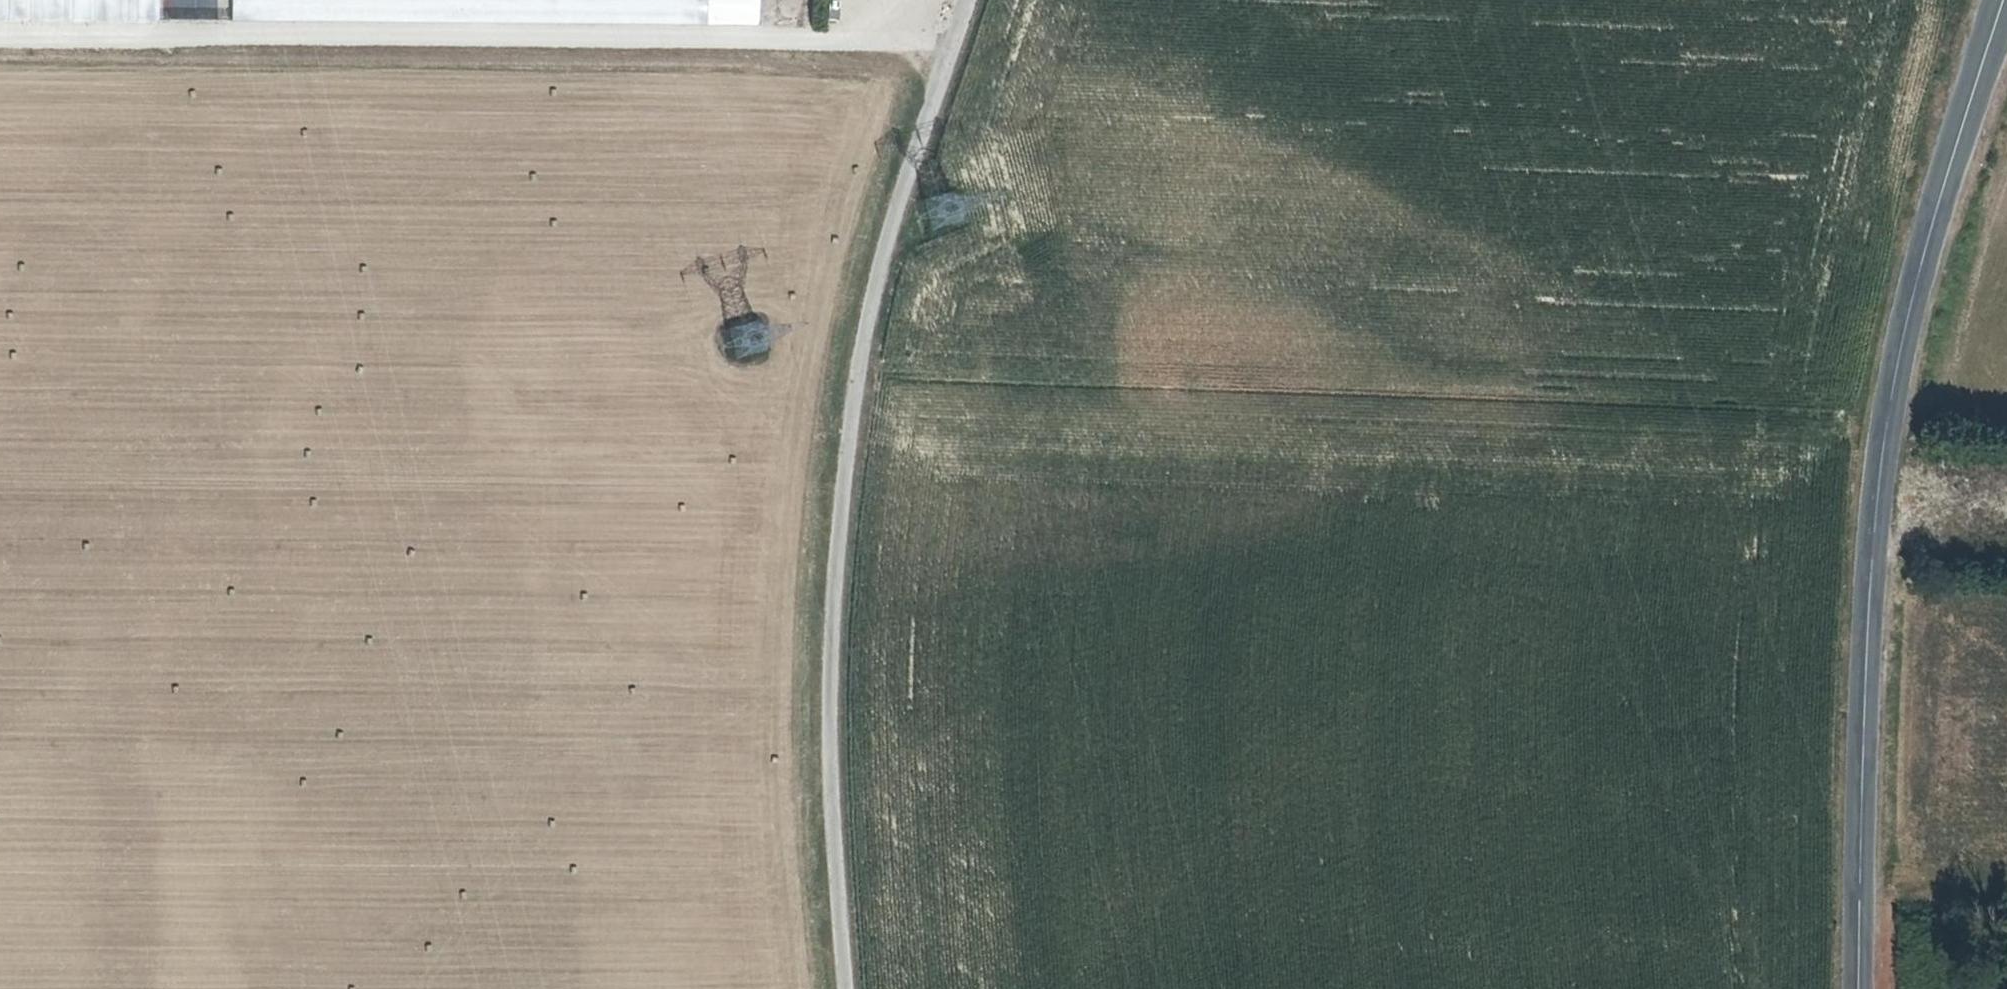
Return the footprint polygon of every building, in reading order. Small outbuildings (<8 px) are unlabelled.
[(159,29),(160,0),(0,0),(0,25),(159,29)] [(230,21),(763,24),(763,0),(231,0),(230,21)]
